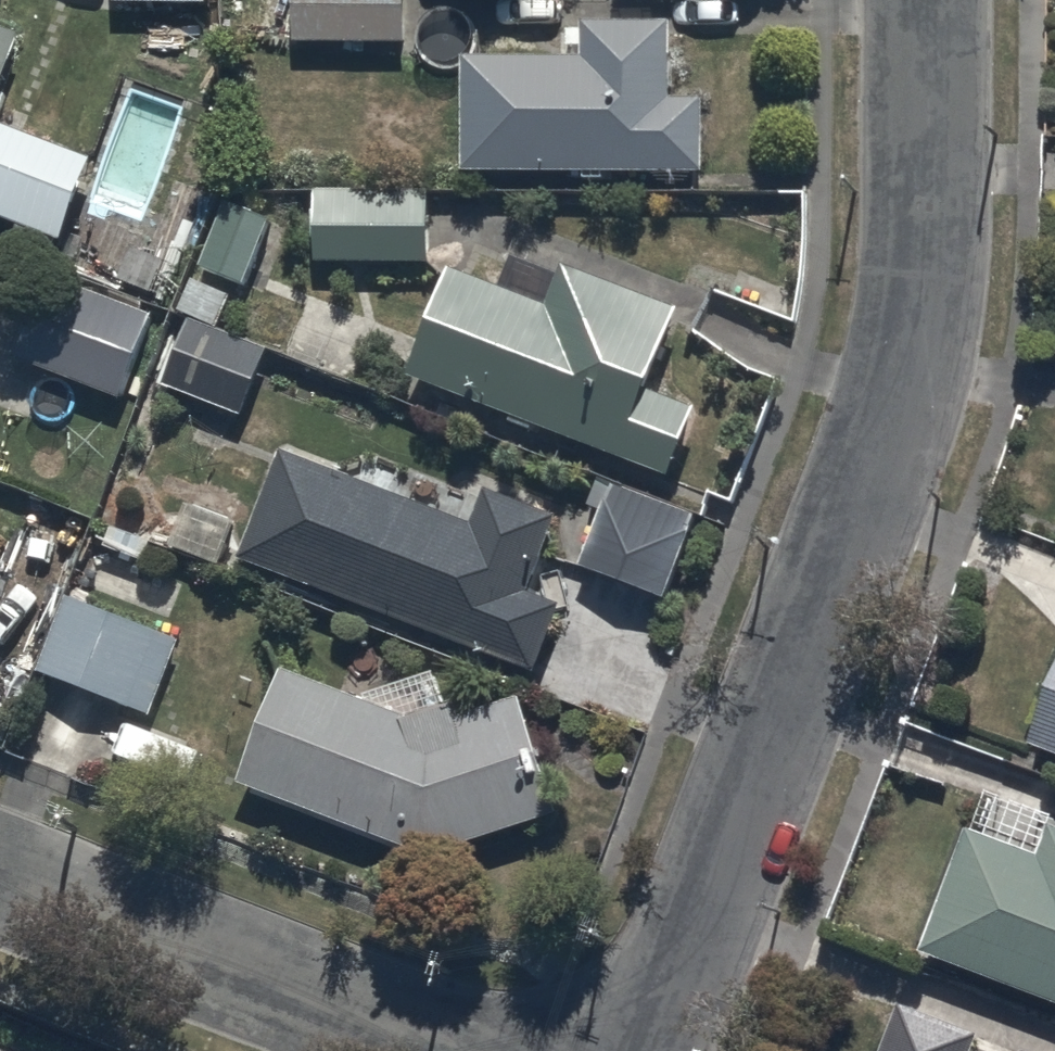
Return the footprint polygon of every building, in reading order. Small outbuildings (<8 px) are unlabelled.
[(300,39),(410,40),(410,0),(300,0),(300,39)] [(468,52),(468,166),(709,166),(710,95),(678,95),(678,16),(589,15),(589,27),(572,27),(571,42),(588,42),(588,52),(468,52)] [(26,28),(0,19),(0,101),(26,28)] [(68,235),(97,153),(0,118),(0,211),(68,235)] [(318,184),(317,258),(434,260),(435,186),(318,184)] [(226,195),(203,263),(252,283),(279,216),(226,195)] [(451,261),(409,369),(675,473),(702,404),(658,386),(689,306),(568,259),(563,271),(518,254),(506,282),(451,261)] [(42,269),(11,351),(126,395),(157,313),(42,269)] [(188,311),(163,382),(247,415),(275,346),(188,311)] [(287,444),(244,554),(540,670),(567,600),(537,589),(567,512),(488,481),(474,517),(287,444)] [(614,483),(584,562),(669,593),(698,514),(614,483)] [(179,498),(164,547),(225,566),(241,518),(179,498)] [(70,596),(43,668),(156,712),(184,640),(70,596)] [(1027,739),(1054,750),(1054,664),(1027,739)] [(285,666),(239,781),(429,858),(564,810),(523,695),(468,715),(462,697),(450,701),(438,665),(359,693),(285,666)] [(185,740),(120,713),(108,743),(173,770),(185,740)] [(925,947),(1054,998),(1054,821),(1052,820),(1040,850),(973,824),(925,947)] [(886,1050),(976,1050),(983,1032),(905,1002),(886,1050)]
